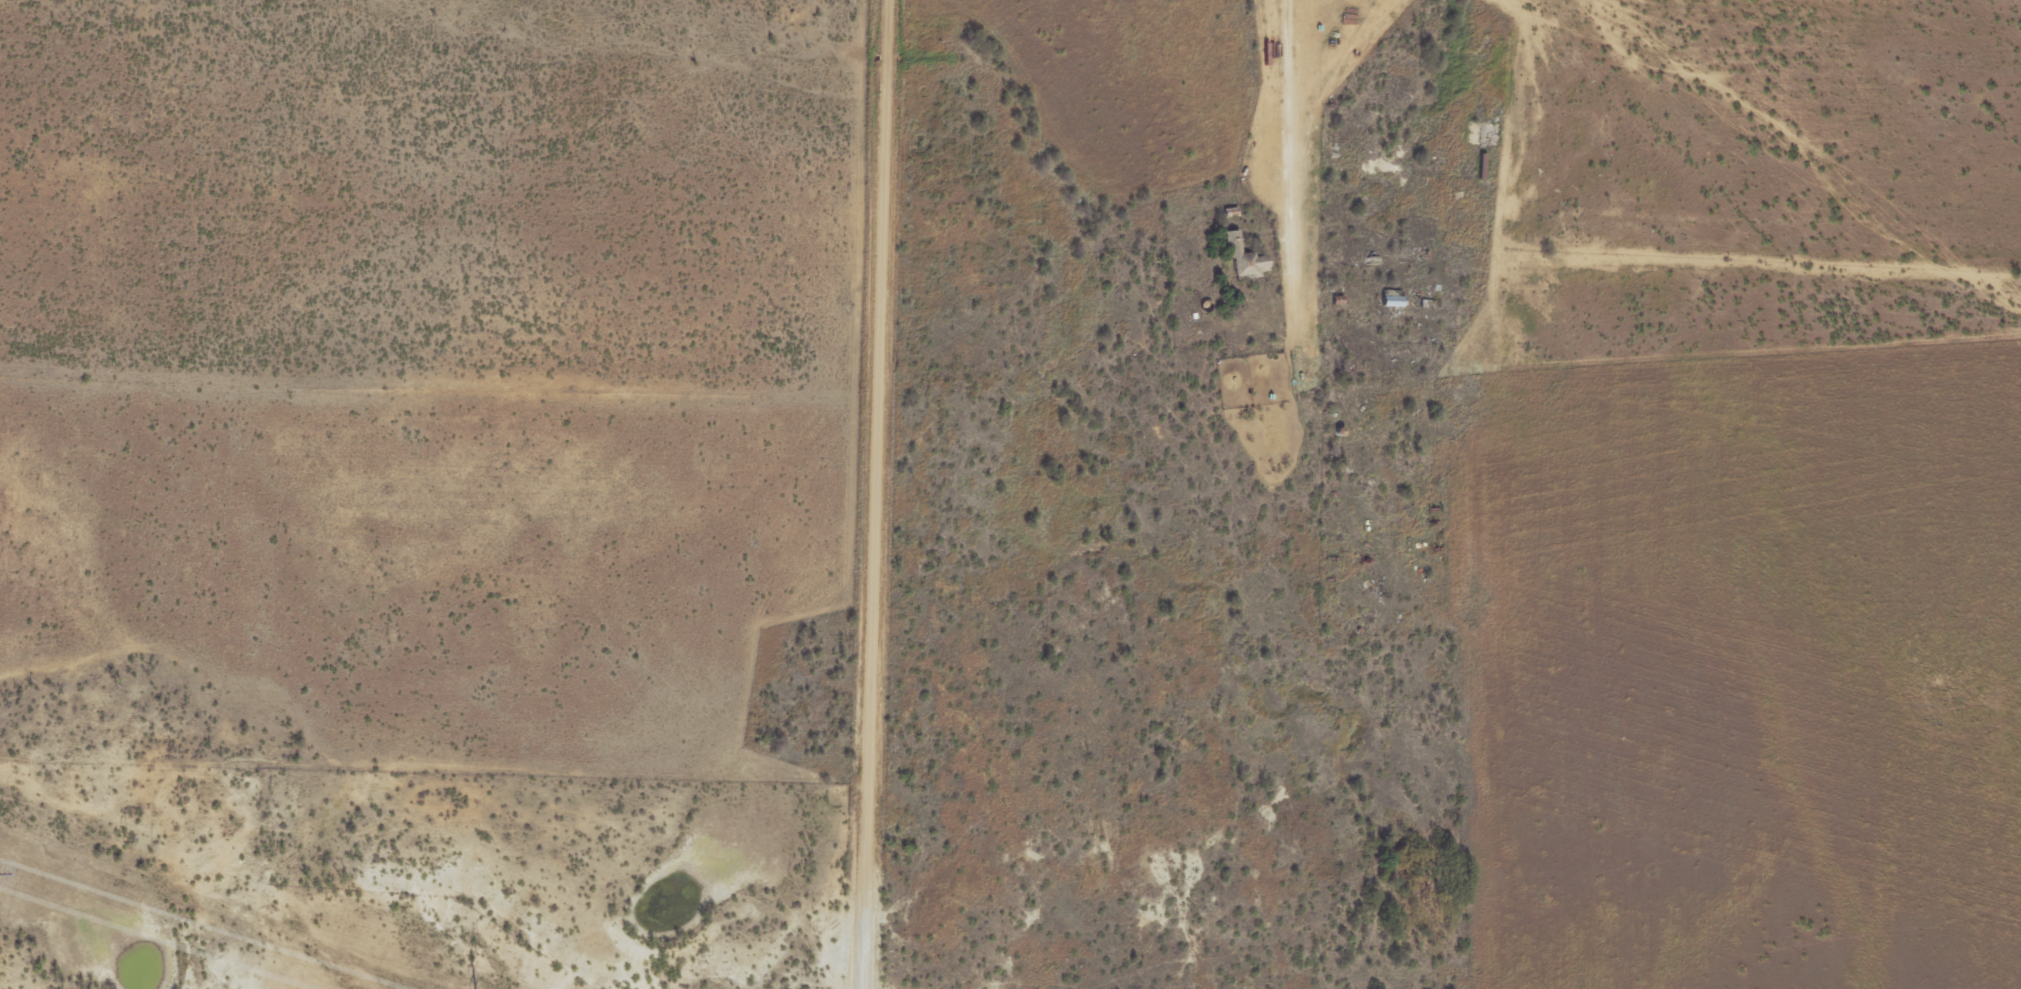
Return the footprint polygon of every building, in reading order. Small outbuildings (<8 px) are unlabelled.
[(1499,124),(1478,124),(1478,147),(1499,147),(1499,124)] [(1232,234),(1236,282),(1266,280),(1265,273),(1276,272),(1274,255),(1247,257),(1244,233),(1232,234)] [(1387,310),(1408,310),(1408,292),(1387,292),(1387,310)]
